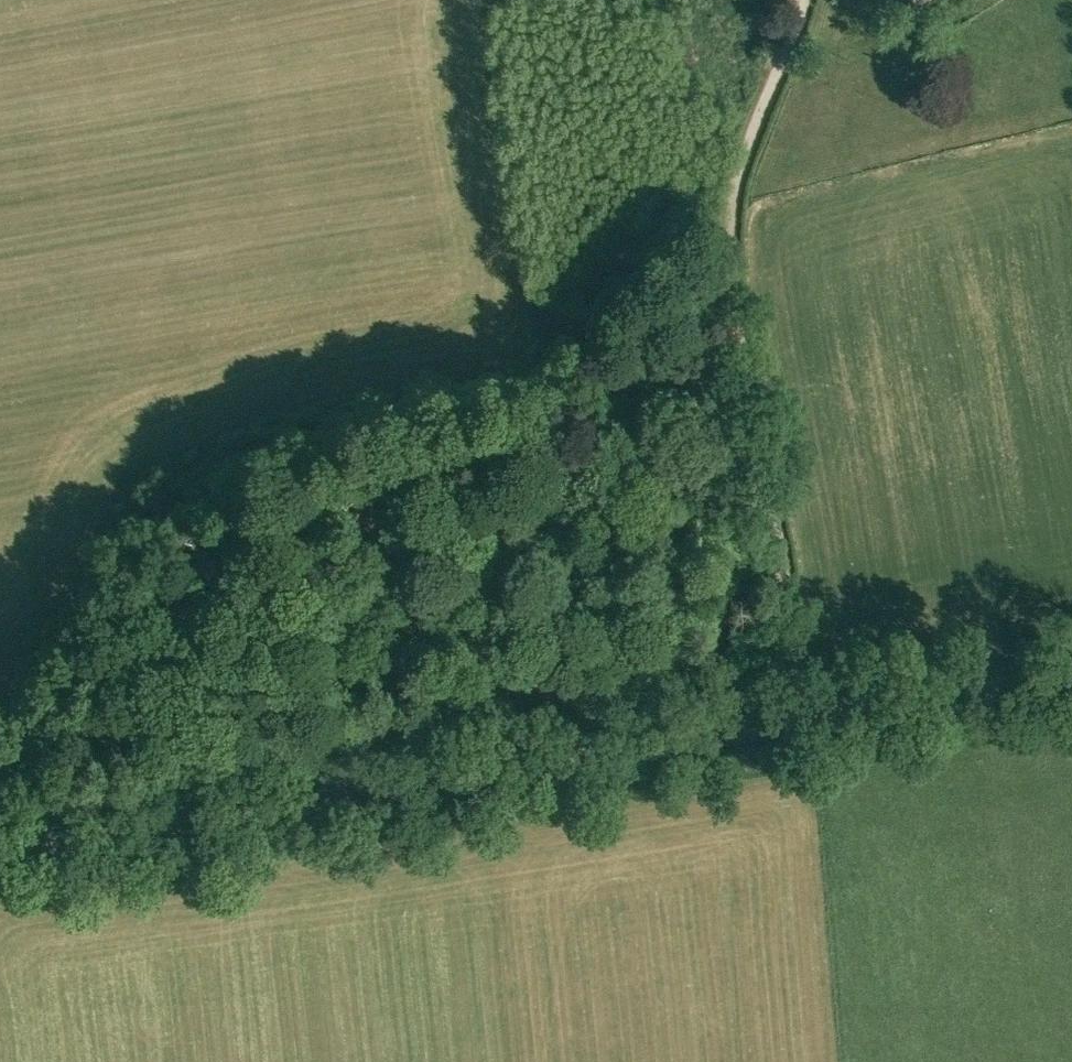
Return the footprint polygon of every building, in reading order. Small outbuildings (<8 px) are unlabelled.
[(912,10),(929,0),(906,0),(912,10)]
